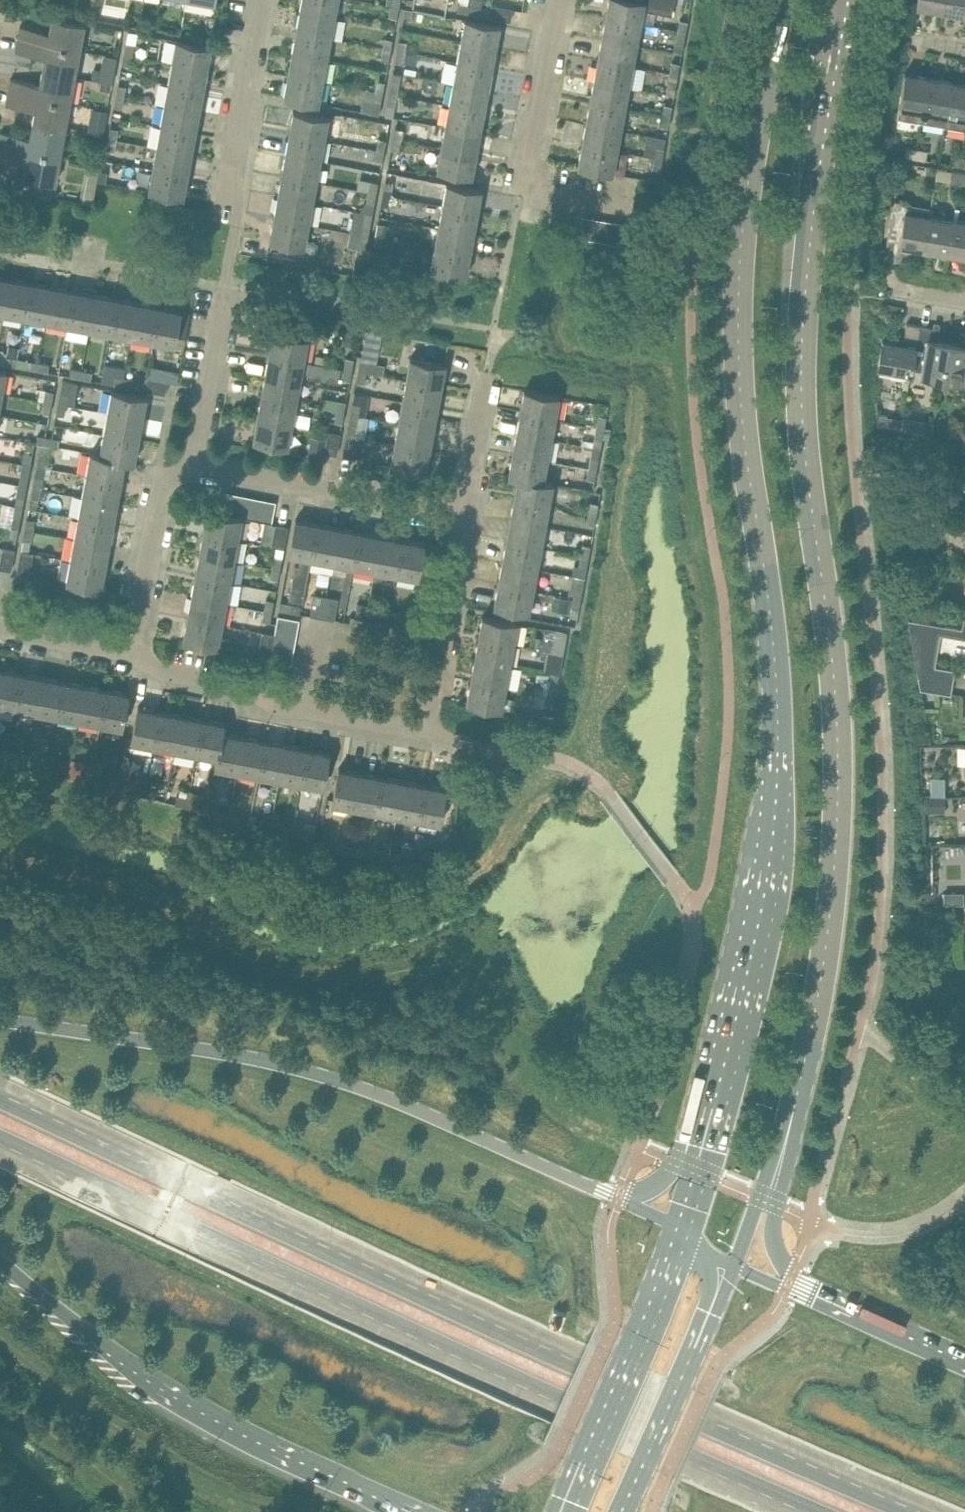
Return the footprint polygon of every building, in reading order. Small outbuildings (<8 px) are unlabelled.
[(299,11),(335,18),(338,0),(301,0),(299,11)] [(470,5),(468,13),(479,15),(489,16),(491,8),(481,7),(482,0),(470,0),(470,5)] [(605,17),(641,23),(643,9),(671,14),(674,0),(608,0),(605,17)] [(943,0),(917,0),(917,5),(941,10),(943,0)] [(964,11),(964,0),(943,0),(941,10),(964,14),(964,11)] [(468,13),(470,5),(459,3),(457,11),(468,13)] [(492,4),(491,8),(489,16),(510,20),(513,8),(492,4)] [(396,19),(398,7),(391,6),(389,17),(396,19)] [(412,9),(404,8),(402,19),(410,20),(412,9)] [(335,18),(299,11),(295,32),(331,39),(335,18)] [(20,25),(18,38),(79,50),(85,22),(52,16),(49,30),(20,25)] [(637,44),(641,23),(605,17),(601,38),(637,44)] [(500,25),(480,21),(465,18),(461,41),(496,47),(500,25)] [(680,19),(678,30),(686,31),(688,20),(680,19)] [(682,52),(686,31),(678,30),(670,29),(668,39),(676,41),(674,51),(682,52)] [(128,31),(126,42),(134,44),(136,44),(138,33),(128,31)] [(327,60),(331,39),(295,32),(292,54),(327,60)] [(75,76),(79,50),(18,38),(15,51),(45,56),(42,70),(75,76)] [(385,38),(383,50),(390,51),(392,39),(385,38)] [(637,44),(601,38),(597,59),(633,66),(637,44)] [(207,68),(212,46),(176,40),(172,62),(207,68)] [(406,42),(398,40),(396,51),(404,52),(406,42)] [(492,68),(496,47),(461,41),(457,62),(492,68)] [(134,44),(126,42),(124,52),(132,54),(134,44)] [(387,71),(390,51),(383,50),(373,48),(369,67),(387,71)] [(403,63),(404,52),(396,51),(395,62),(403,63)] [(129,65),(132,54),(124,52),(122,64),(129,65)] [(404,52),(403,63),(416,65),(418,54),(404,52)] [(323,81),(327,60),(292,54),(288,75),(323,81)] [(633,66),(597,59),(594,80),(629,87),(633,66)] [(678,74),(680,63),(672,61),(670,73),(678,74)] [(203,90),(207,68),(172,62),(168,83),(203,90)] [(488,89),(492,68),(457,62),(453,83),(488,89)] [(70,102),(75,76),(42,70),(40,84),(10,78),(8,91),(70,102)] [(393,72),(389,93),(397,95),(401,73),(393,72)] [(921,122),(929,77),(905,72),(897,117),(921,122)] [(674,95),(678,74),(670,73),(666,93),(674,95)] [(319,103),(323,81),(288,75),(284,96),(319,103)] [(945,126),(953,81),(929,77),(921,122),(945,126)] [(377,80),(375,91),(383,92),(385,82),(377,80)] [(625,108),(629,87),(594,80),(590,101),(625,108)] [(953,81),(945,126),(964,129),(964,83),(953,81)] [(200,111),(203,90),(168,83),(164,105),(200,111)] [(484,110),(488,89),(453,83),(449,104),(484,110)] [(126,85),(118,84),(116,96),(124,97),(126,85)] [(379,114),(383,92),(375,91),(365,88),(361,111),(379,114)] [(65,129),(70,102),(8,91),(6,104),(35,109),(33,123),(65,129)] [(393,116),(397,95),(389,93),(385,115),(393,116)] [(122,107),(124,97),(116,96),(114,106),(122,107)] [(621,129),(625,108),(590,101),(586,123),(621,129)] [(670,116),(672,105),(664,103),(662,114),(670,116)] [(480,132),(484,110),(449,104),(445,125),(480,132)] [(196,132),(200,111),(164,105),(160,125),(196,132)] [(293,110),(289,133),(324,139),(328,117),(293,110)] [(668,127),(670,116),(662,114),(660,125),(668,127)] [(65,129),(33,123),(30,137),(1,131),(0,135),(0,144),(60,155),(65,129)] [(617,150),(621,129),(586,123),(582,144),(617,150)] [(192,153),(196,132),(160,125),(156,147),(192,153)] [(477,153),(480,132),(445,125),(441,147),(477,153)] [(403,128),(396,126),(393,137),(401,139),(403,128)] [(118,128),(110,127),(108,138),(116,140),(118,128)] [(324,139),(289,133),(285,155),(320,161),(324,139)] [(644,155),(654,157),(656,146),(664,147),(666,137),(648,134),(644,155)] [(379,137),(376,149),(384,151),(386,138),(379,137)] [(399,150),(401,139),(393,137),(391,148),(399,150)] [(114,151),(116,140),(108,138),(106,149),(114,151)] [(60,155),(0,144),(0,158),(25,162),(23,177),(55,183),(60,155)] [(613,172),(617,150),(582,144),(578,166),(613,172)] [(915,158),(917,148),(906,145),(904,156),(915,158)] [(656,146),(654,157),(662,158),(664,147),(656,146)] [(188,174),(192,153),(156,147),(152,168),(188,174)] [(472,175),(477,153),(441,147),(437,168),(472,175)] [(383,160),(384,151),(376,149),(369,148),(367,157),(383,160)] [(928,150),(926,149),(917,148),(915,158),(926,160),(928,150)] [(963,165),(964,156),(953,154),(952,163),(963,165)] [(316,182),(320,161),(285,155),(281,176),(316,182)] [(662,158),(654,157),(652,168),(660,169),(662,158)] [(184,196),(188,174),(152,168),(148,190),(184,196)] [(97,181),(98,181),(113,184),(115,174),(107,173),(107,171),(99,170),(97,181)] [(960,182),(962,172),(950,170),(949,180),(960,182)] [(316,182),(281,176),(277,197),(312,203),(316,182)] [(378,181),(371,180),(369,190),(376,192),(378,181)] [(392,183),(385,182),(383,193),(390,194),(392,183)] [(478,211),(482,189),(446,182),(443,204),(478,211)] [(374,203),(376,192),(369,190),(366,201),(374,203)] [(388,205),(390,194),(383,193),(381,204),(388,205)] [(309,224),(312,203),(277,197),(273,218),(309,224)] [(924,248),(930,214),(929,214),(930,207),(907,203),(908,202),(894,200),(886,246),(899,249),(901,243),(924,248)] [(474,232),(478,211),(443,204),(439,226),(474,232)] [(368,236),(371,220),(372,214),(354,210),(350,232),(360,234),(368,236)] [(948,252),(954,219),(930,214),(924,248),(948,252)] [(589,239),(593,217),(582,215),(578,237),(589,239)] [(601,241),(604,219),(593,217),(589,239),(601,241)] [(305,246),(309,224),(273,218),(269,239),(305,246)] [(612,243),(616,221),(604,219),(601,241),(612,243)] [(954,219),(948,252),(964,255),(964,221),(954,219)] [(384,223),(378,221),(375,236),(382,238),(384,223)] [(623,245),(627,223),(616,221),(612,243),(623,245)] [(470,253),(474,232),(439,226),(435,247),(470,253)] [(366,249),(368,236),(360,234),(358,247),(357,247),(356,255),(379,260),(381,251),(366,249)] [(381,245),(382,238),(375,236),(374,244),(381,245)] [(466,276),(470,253),(435,247),(431,269),(466,276)] [(10,278),(0,276),(0,312),(3,313),(10,278)] [(25,317),(31,282),(10,278),(3,313),(25,317)] [(45,321),(52,285),(31,282),(25,317),(45,321)] [(67,325),(73,289),(52,285),(45,321),(67,325)] [(88,329),(95,293),(73,289),(67,325),(88,329)] [(109,332),(116,297),(95,293),(88,329),(109,332)] [(131,336),(137,301),(116,297),(109,332),(131,336)] [(152,340),(159,305),(137,301),(131,336),(152,340)] [(181,309),(159,305),(152,340),(174,344),(181,309)] [(912,367),(919,324),(907,322),(903,344),(883,340),(878,366),(911,372),(912,367)] [(941,377),(947,342),(936,340),(940,324),(939,323),(938,328),(919,324),(912,367),(923,369),(922,374),(941,377)] [(273,331),(269,354),(304,360),(308,338),(273,331)] [(961,332),(959,344),(947,342),(941,377),(962,381),(962,376),(964,376),(964,333),(961,332)] [(345,334),(343,344),(353,346),(355,336),(345,334)] [(341,367),(304,360),(269,354),(265,375),(300,381),(302,372),(308,373),(307,376),(338,382),(341,367)] [(354,358),(346,356),(343,367),(352,369),(354,358)] [(16,366),(17,359),(7,357),(5,364),(16,366)] [(410,357),(406,379),(442,385),(446,363),(410,357)] [(360,359),(358,371),(365,372),(377,375),(379,363),(360,359)] [(72,360),(71,368),(69,375),(80,377),(81,371),(83,363),(72,360)] [(37,370),(39,363),(28,361),(27,368),(37,370)] [(49,365),(39,363),(37,370),(48,372),(49,365)] [(103,363),(100,381),(112,383),(122,385),(123,378),(125,367),(103,363)] [(350,380),(352,369),(343,367),(341,378),(350,380)] [(92,372),(81,371),(80,377),(91,379),(92,372)] [(364,382),(365,372),(358,371),(356,381),(364,382)] [(296,402),(300,381),(265,375),(261,396),(296,402)] [(144,389),(145,389),(165,393),(167,381),(146,377),(144,389)] [(123,378),(122,385),(123,385),(133,387),(134,380),(123,378)] [(438,406),(442,385),(406,379),(402,400),(438,406)] [(63,380),(60,392),(58,403),(73,406),(77,382),(63,380)] [(54,391),(46,389),(44,401),(52,402),(54,391)] [(147,396),(127,392),(112,389),(107,412),(142,419),(147,396)] [(556,417),(559,395),(524,389),(520,410),(556,417)] [(292,424),(296,402),(261,396),(257,417),(292,424)] [(346,401),(338,399),(336,410),(344,412),(346,401)] [(434,428),(438,406),(402,400),(398,421),(434,428)] [(50,413),(52,402),(44,401),(42,412),(50,413)] [(352,402),(350,414),(357,415),(360,403),(352,402)] [(71,417),(73,406),(58,403),(56,415),(71,417)] [(342,422),(344,412),(336,410),(334,421),(342,422)] [(552,438),(556,417),(520,410),(516,432),(552,438)] [(139,440),(142,419),(107,412),(104,433),(139,440)] [(604,424),(606,415),(598,413),(596,423),(604,424)] [(356,426),(357,415),(350,414),(346,434),(355,435),(356,426)] [(878,421),(877,425),(885,426),(887,415),(880,414),(878,421)] [(288,446),(292,424),(257,417),(253,439),(288,446)] [(430,449),(434,428),(398,421),(394,443),(430,449)] [(602,437),(604,424),(596,423),(596,425),(585,423),(583,433),(602,437)] [(323,452),(337,454),(341,433),(327,430),(323,452)] [(548,460),(552,438),(516,432),(512,453),(548,460)] [(135,461),(139,440),(104,433),(100,455),(125,460),(135,461)] [(310,433),(306,455),(321,457),(325,436),(310,433)] [(358,436),(355,435),(346,434),(342,456),(354,458),(358,436)] [(47,445),(49,437),(38,435),(36,443),(41,444),(47,445)] [(60,439),(49,437),(47,445),(49,446),(59,447),(60,439)] [(27,441),(25,452),(23,463),(31,464),(35,442),(27,441)] [(426,471),(430,449),(394,443),(390,465),(426,471)] [(45,467),(49,446),(47,445),(41,444),(37,466),(45,467)] [(125,460),(100,455),(90,453),(86,474),(121,481),(125,460)] [(544,481),(548,460),(512,453),(508,476),(518,477),(544,481)] [(596,469),(598,458),(590,456),(588,467),(596,469)] [(27,485),(31,464),(23,463),(21,473),(19,484),(27,485)] [(51,468),(45,467),(37,466),(33,487),(41,488),(43,477),(48,478),(51,468)] [(594,480),(596,469),(588,467),(586,478),(594,480)] [(117,502),(121,481),(86,474),(82,495),(117,502)] [(553,482),(544,481),(518,477),(514,498),(549,504),(553,482)] [(23,507),(27,485),(19,484),(17,495),(15,505),(23,507)] [(39,499),(41,488),(33,487),(31,497),(39,499)] [(227,514),(230,492),(220,490),(216,512),(227,514)] [(239,516),(242,495),(230,492),(227,514),(239,516)] [(113,523),(117,502),(82,495),(78,517),(113,523)] [(249,518),(253,497),(242,495),(239,516),(242,517),(249,518)] [(260,520),(264,499),(253,497),(249,518),(260,520)] [(545,525),(549,504),(514,498),(510,519),(545,525)] [(276,501),(264,499),(260,520),(266,521),(271,522),(276,501)] [(590,501),(588,512),(596,513),(598,502),(590,501)] [(19,528),(23,507),(15,505),(13,516),(11,526),(19,528)] [(238,539),(242,517),(239,516),(227,514),(216,512),(207,510),(203,532),(238,539)] [(594,524),(596,513),(588,512),(586,523),(594,524)] [(109,545),(113,523),(78,517),(74,538),(109,545)] [(34,520),(27,518),(25,529),(32,531),(34,520)] [(311,558),(318,523),(295,518),(289,554),(301,556),(299,565),(295,565),(289,599),(303,602),(311,558)] [(541,546),(545,525),(510,519),(506,540),(541,546)] [(275,523),(271,522),(266,521),(262,543),(272,544),(271,545),(275,546),(283,547),(287,525),(275,523)] [(332,562),(339,526),(318,523),(311,558),(332,562)] [(17,539),(19,528),(11,526),(9,537),(17,539)] [(354,566),(360,530),(339,526),(332,562),(354,566)] [(30,541),(32,531),(25,529),(23,540),(30,541)] [(375,570),(381,534),(360,530),(354,566),(375,570)] [(234,560),(238,539),(203,532),(199,554),(234,560)] [(396,574),(403,538),(381,534),(375,570),(396,574)] [(106,566),(109,545),(74,538),(70,559),(106,566)] [(425,542),(403,538),(396,574),(418,578),(425,542)] [(537,567),(541,546),(506,540),(502,561),(537,567)] [(588,555),(590,544),(582,543),(580,554),(588,555)] [(15,549),(3,546),(0,560),(0,569),(11,570),(15,549)] [(281,558),(283,547),(275,546),(271,567),(280,569),(281,558)] [(919,547),(917,558),(928,560),(930,549),(919,547)] [(21,550),(17,572),(29,574),(33,553),(21,550)] [(230,581),(234,560),(199,554),(195,575),(230,581)] [(586,566),(588,555),(580,554),(578,565),(586,566)] [(102,587),(106,566),(70,559),(66,581),(84,584),(99,587),(102,587)] [(533,589),(537,567),(502,561),(498,582),(533,589)] [(278,579),(280,569),(271,567),(270,578),(278,579)] [(226,603),(230,581),(195,575),(191,596),(226,603)] [(585,577),(584,577),(573,575),(570,587),(565,586),(563,596),(567,596),(581,599),(585,577)] [(529,612),(533,589),(498,582),(494,605),(529,612)] [(84,584),(82,593),(98,596),(99,587),(84,584)] [(322,617),(326,596),(314,593),(310,615),(322,617)] [(222,624),(226,603),(191,596),(187,617),(222,624)] [(338,598),(326,596),(322,617),(334,619),(338,598)] [(579,609),(581,599),(567,596),(565,606),(579,609)] [(274,600),(266,598),(264,609),(272,611),(274,600)] [(358,599),(355,617),(366,619),(367,611),(369,601),(358,599)] [(279,609),(300,612),(302,605),(281,601),(279,609)] [(270,622),(272,611),(264,609),(262,620),(270,622)] [(409,627),(411,614),(389,610),(387,623),(409,627)] [(377,621),(378,613),(367,611),(366,619),(377,621)] [(297,630),(299,619),(278,615),(276,626),(297,630)] [(518,622),(482,615),(478,637),(514,643),(518,622)] [(218,646),(222,626),(222,624),(187,617),(183,639),(218,646)] [(295,641),(297,630),(276,626),(275,633),(274,637),(295,641)] [(563,653),(568,631),(545,627),(543,638),(553,640),(551,650),(563,653)] [(271,654),(272,649),(274,637),(275,633),(262,631),(258,652),(271,654)] [(293,653),(295,641),(274,637),(272,649),(293,653)] [(510,665),(514,643),(478,637),(474,658),(510,665)] [(291,664),(293,653),(272,649),(271,654),(270,660),(291,664)] [(563,653),(551,650),(546,649),(544,660),(545,660),(543,671),(550,672),(559,674),(563,653)] [(506,686),(510,665),(474,658),(471,680),(506,686)] [(928,664),(926,677),(952,681),(954,669),(928,664)] [(22,672),(1,669),(0,674),(0,705),(16,708),(22,672)] [(37,712),(43,676),(22,672),(16,708),(37,712)] [(555,695),(559,674),(550,672),(547,693),(555,695)] [(59,716),(64,680),(43,676),(37,712),(59,716)] [(950,694),(952,681),(926,677),(924,689),(950,694)] [(79,720),(86,684),(64,680),(59,716),(79,720)] [(502,708),(506,686),(471,680),(466,702),(502,708)] [(101,724),(107,688),(86,684),(79,720),(101,724)] [(122,727),(128,692),(107,688),(101,724),(122,727)] [(553,706),(555,695),(547,693),(544,704),(553,706)] [(153,745),(160,710),(138,706),(131,741),(153,745)] [(175,749),(181,714),(160,710),(153,745),(175,749)] [(196,753),(203,718),(181,714),(175,749),(196,753)] [(225,722),(203,718),(196,753),(217,757),(218,757),(222,732),(223,732),(225,722)] [(237,772),(244,736),(223,732),(222,732),(218,757),(217,757),(215,767),(237,772)] [(258,776),(265,740),(244,736),(237,772),(258,776)] [(280,779),(286,743),(265,740),(258,776),(280,779)] [(5,759),(7,751),(9,743),(0,741),(0,758),(5,759)] [(301,783),(307,747),(286,743),(280,779),(301,783)] [(323,787),(329,751),(307,747),(301,783),(323,787)] [(17,753),(7,751),(5,759),(15,761),(17,753)] [(39,756),(35,773),(46,776),(48,768),(47,768),(49,759),(39,756)] [(90,781),(91,775),(92,766),(71,761),(68,775),(90,781)] [(59,771),(48,768),(46,776),(57,779),(59,771)] [(355,807),(361,772),(339,768),(332,803),(355,807)] [(133,793),(144,796),(146,788),(149,771),(139,769),(133,793)] [(376,811),(382,776),(361,772),(355,807),(376,811)] [(192,774),(187,798),(185,806),(207,812),(207,810),(211,795),(201,792),(201,776),(192,774)] [(101,777),(91,775),(90,781),(100,783),(101,777)] [(396,815),(403,780),(382,776),(376,811),(396,815)] [(418,819),(425,784),(403,780),(396,815),(418,819)] [(447,788),(425,784),(418,819),(440,823),(447,788)] [(156,790),(146,788),(144,796),(154,798),(156,790)] [(181,790),(179,796),(186,798),(188,792),(181,790)] [(185,806),(187,798),(186,798),(179,796),(167,793),(164,801),(185,806)] [(227,823),(229,816),(207,810),(207,812),(205,818),(227,823)] [(239,819),(229,816),(227,823),(237,826),(239,819)] [(270,828),(272,821),(261,818),(259,825),(270,828)] [(291,833),(293,826),(282,823),(272,821),(270,828),(291,833)] [(315,832),(293,826),(291,833),(313,839),(315,832)] [(346,852),(348,844),(337,843),(335,851),(346,852)] [(368,856),(370,848),(358,846),(348,844),(346,852),(357,854),(368,856)] [(402,852),(411,854),(413,847),(402,845),(401,852),(391,850),(391,852),(388,867),(399,869),(402,852)] [(431,850),(413,847),(411,854),(430,858),(431,850)] [(388,867),(391,852),(370,848),(368,856),(384,860),(383,866),(388,867)] [(962,892),(945,892),(944,903),(962,903),(962,892)]
